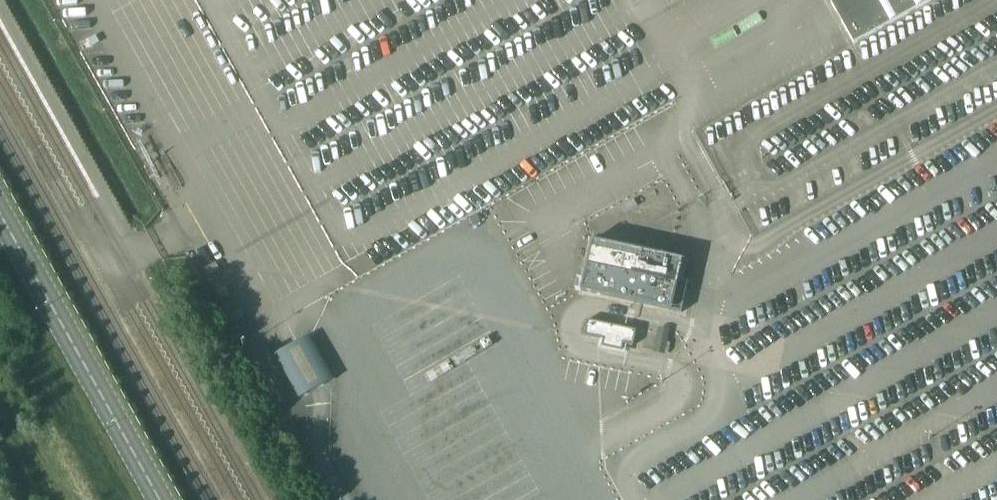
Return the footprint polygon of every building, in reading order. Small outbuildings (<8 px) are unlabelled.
[(935,0),(829,0),(854,45),(935,0)] [(592,242),(582,291),(682,312),(689,282),(678,280),(682,261),(592,242)] [(588,322),(585,336),(605,341),(603,348),(621,352),(623,344),(632,346),(635,333),(588,322)] [(658,328),(653,354),(665,356),(666,353),(669,354),(671,345),(667,344),(670,330),(658,328)] [(299,400),(335,380),(310,336),(274,357),(299,400)]
